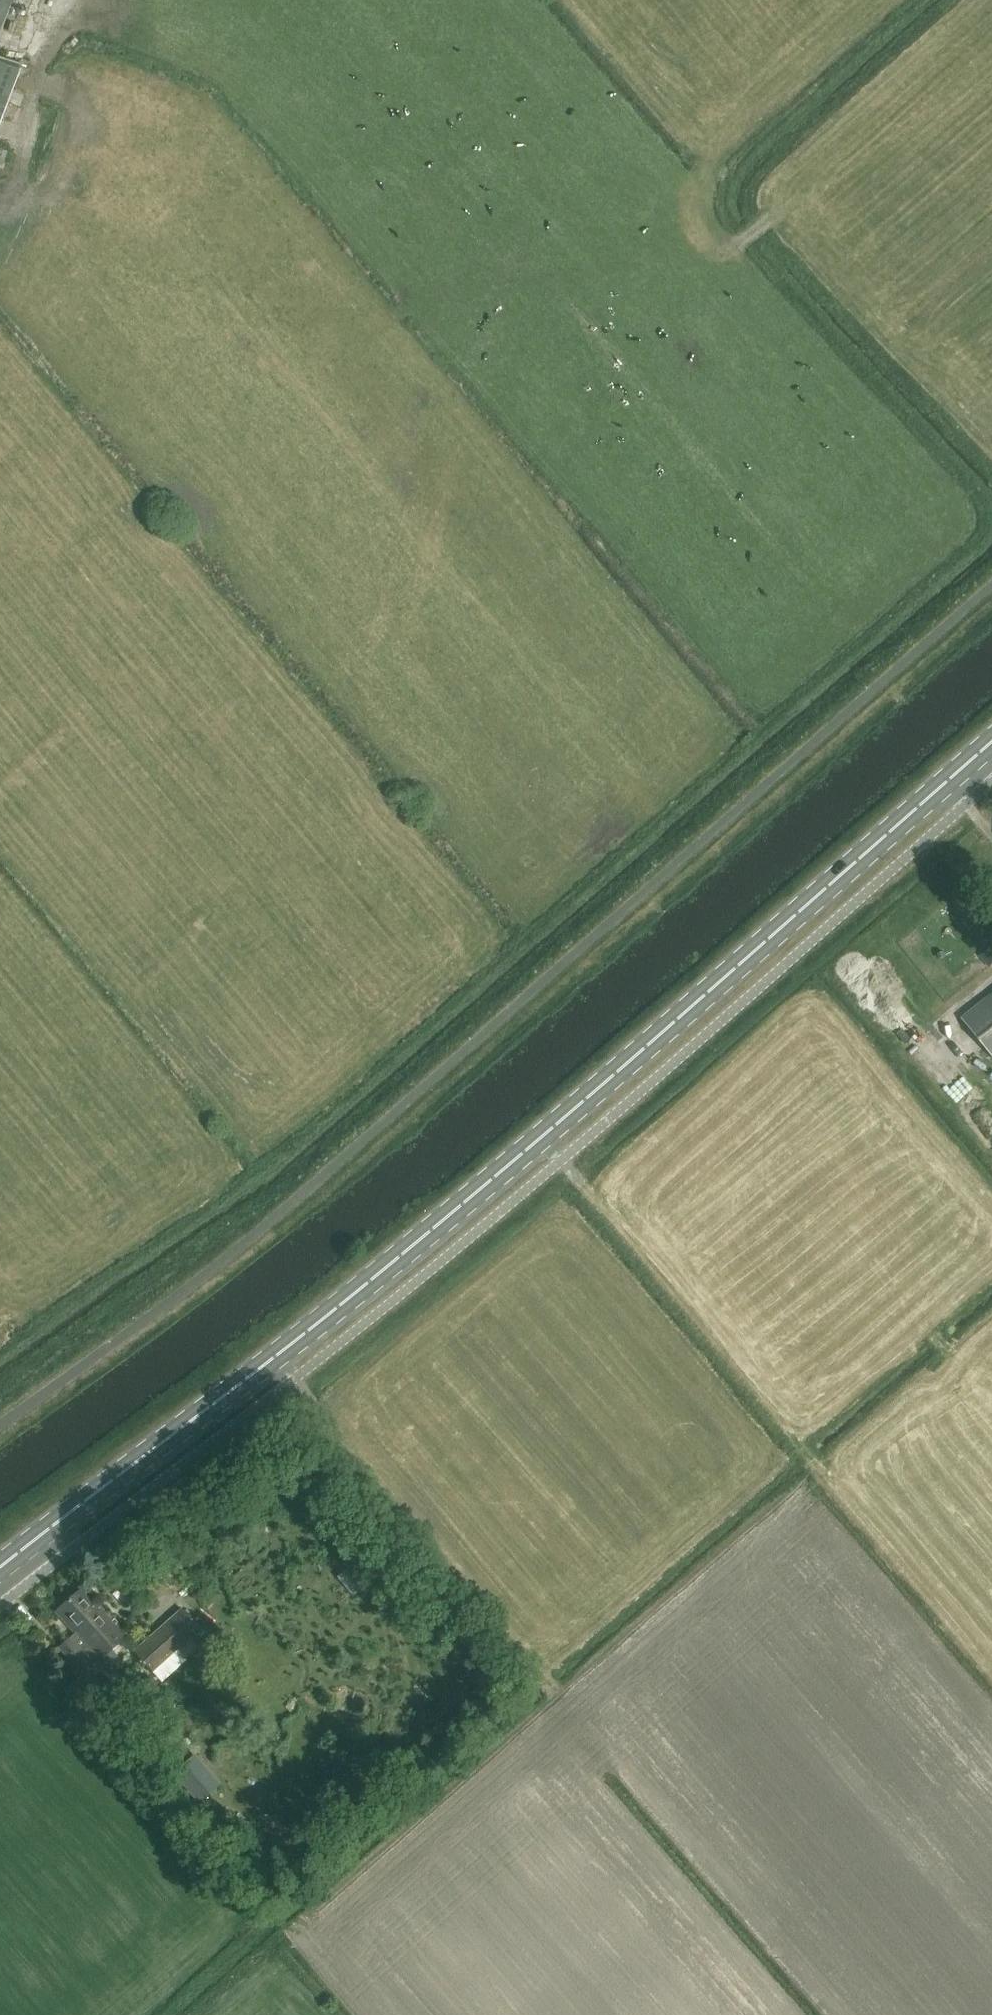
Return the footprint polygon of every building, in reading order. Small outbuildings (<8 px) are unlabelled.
[(12,0),(0,0),(0,35),(12,0)] [(21,64),(0,57),(0,128),(21,64)] [(961,1019),(991,1058),(991,994),(961,1019)] [(83,1589),(58,1612),(80,1636),(76,1639),(74,1636),(62,1647),(86,1674),(127,1637),(83,1589)] [(154,1672),(201,1630),(183,1609),(135,1651),(154,1672)] [(194,1761),(176,1776),(200,1804),(218,1788),(194,1761)]
